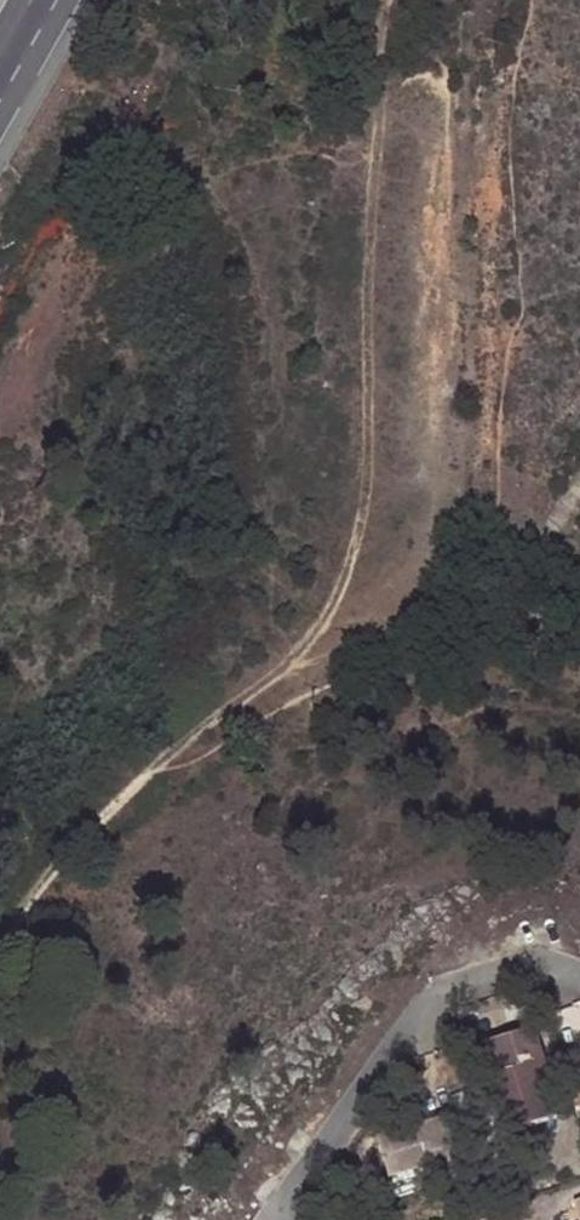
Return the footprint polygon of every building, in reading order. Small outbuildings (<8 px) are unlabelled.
[(494,1073),(486,1075),(503,1132),(561,1115),(534,1028),(485,1042),(494,1073)] [(494,1073),(485,1042),(477,1045),(486,1075),(494,1073)] [(566,1061),(579,1109),(579,1057),(566,1061)] [(425,1167),(430,1187),(471,1175),(454,1117),(379,1140),(390,1178),(425,1167)] [(425,1167),(390,1178),(394,1189),(417,1182),(419,1190),(430,1187),(425,1167)]
